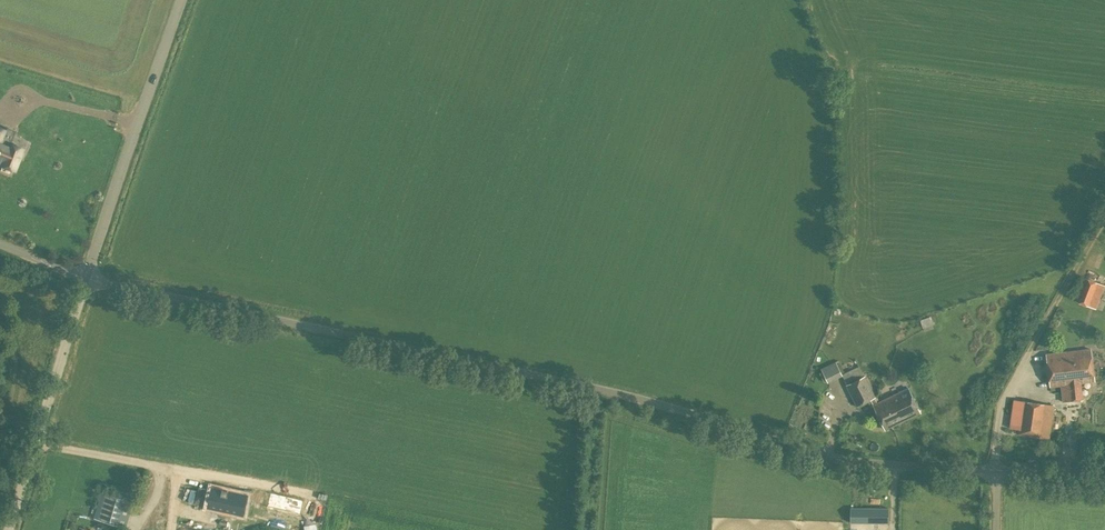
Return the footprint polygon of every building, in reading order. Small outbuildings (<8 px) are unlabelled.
[(8,142),(8,143),(1,140),(5,130),(0,128),(0,164),(14,169),(23,148),(8,142)] [(25,147),(27,139),(12,135),(10,143),(25,147)] [(1084,277),(1075,300),(1095,309),(1104,286),(1084,277)] [(920,320),(923,327),(929,325),(927,318),(920,320)] [(1081,400),(1080,383),(1094,382),(1091,350),(1046,355),(1049,386),(1061,385),(1062,402),(1081,400)] [(828,383),(841,376),(843,376),(842,374),(841,373),(837,364),(837,363),(836,361),(821,368),(828,383)] [(865,375),(863,376),(846,385),(856,406),(871,400),(873,405),(885,429),(920,412),(908,388),(877,403),(874,398),(876,397),(865,375)] [(1010,428),(1017,429),(1017,435),(1049,439),(1054,405),(1014,399),(1010,428)] [(212,488),(208,507),(218,509),(222,510),(239,514),(244,495),(228,491),(228,490),(222,489),(222,490),(212,488)] [(102,492),(94,518),(117,525),(124,499),(102,492)] [(270,493),(267,506),(300,514),(301,509),(302,505),(303,501),(270,493)] [(850,523),(888,523),(888,508),(851,508),(850,523)]
